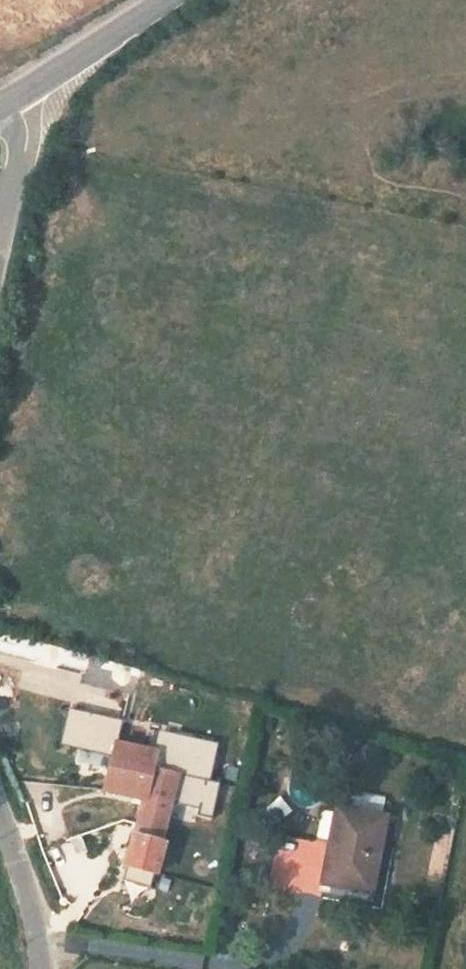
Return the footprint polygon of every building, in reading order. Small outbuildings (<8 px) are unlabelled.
[(142,804),(154,756),(115,747),(104,796),(142,804)] [(154,756),(142,804),(127,872),(155,878),(160,856),(175,859),(180,838),(163,834),(179,762),(154,756)] [(180,811),(215,813),(217,780),(182,778),(180,811)] [(391,809),(338,796),(314,889),(368,902),(391,809)] [(156,905),(140,901),(135,915),(151,920),(156,905)]
